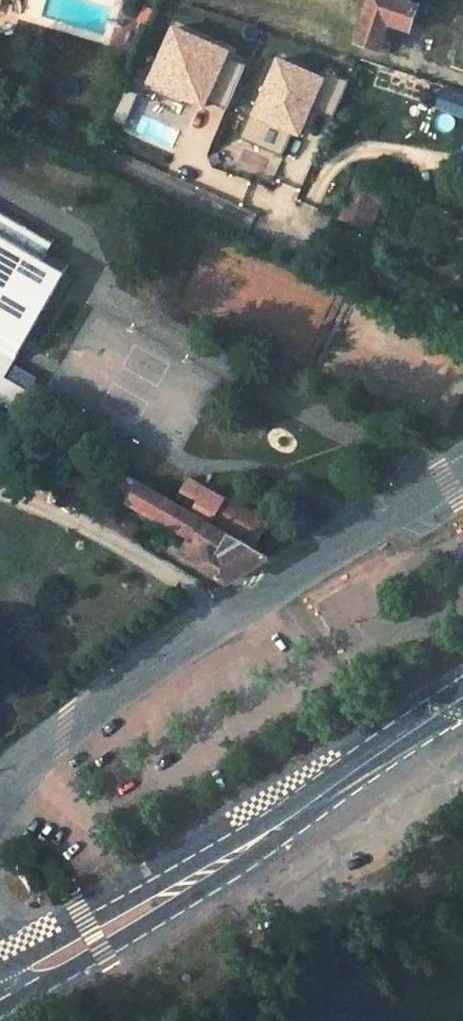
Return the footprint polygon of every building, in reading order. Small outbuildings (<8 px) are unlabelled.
[(379,54),(385,35),(391,37),(395,28),(411,33),(418,7),(395,0),(360,0),(371,3),(357,47),(379,54)] [(246,57),(171,24),(145,83),(202,107),(205,100),(224,108),(246,57)] [(323,75),(273,54),(237,139),(281,157),(292,132),(298,135),(323,75)] [(442,87),(436,108),(462,116),(462,93),(442,87)] [(339,217),(370,229),(385,189),(354,177),(339,217)] [(47,317),(73,271),(57,262),(63,250),(0,214),(0,290),(47,317)] [(0,290),(0,406),(19,417),(30,396),(20,390),(24,384),(28,364),(22,361),(47,317),(0,290)] [(170,345),(157,337),(153,345),(167,353),(170,345)] [(134,450),(127,445),(116,464),(124,470),(134,450)] [(183,503),(195,484),(134,450),(124,470),(183,503)] [(120,474),(116,482),(122,485),(99,526),(131,544),(158,496),(120,474)] [(215,522),(256,547),(269,527),(205,492),(197,506),(193,504),(188,514),(212,527),(215,522)] [(167,501),(154,522),(189,542),(180,557),(226,584),(270,561),(212,527),(188,514),(167,501)]
